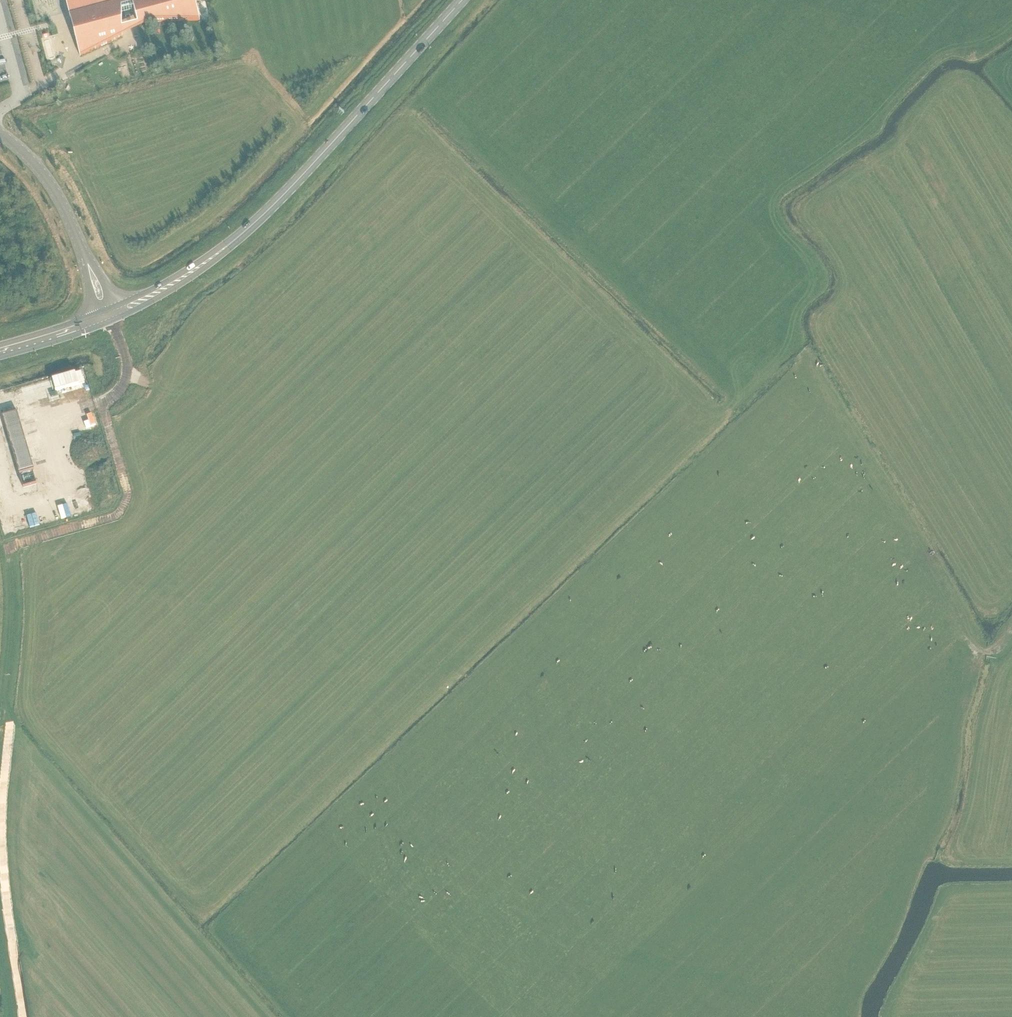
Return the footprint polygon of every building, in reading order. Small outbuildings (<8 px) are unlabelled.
[(77,34),(79,34),(84,53),(80,55),(80,56),(123,36),(153,22),(200,20),(199,19),(195,19),(190,0),(68,0),(77,34)] [(14,412),(0,416),(0,419),(16,474),(31,469),(14,412)]
